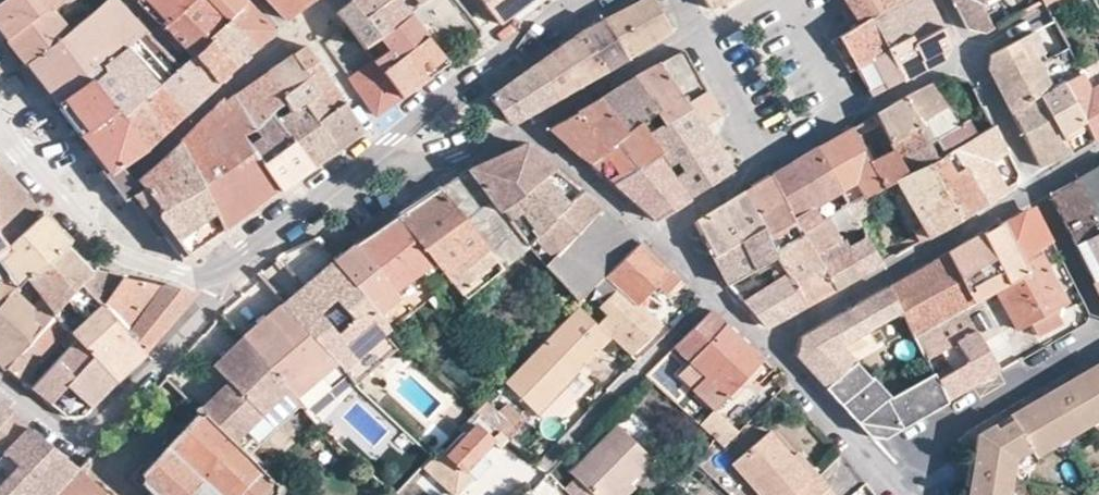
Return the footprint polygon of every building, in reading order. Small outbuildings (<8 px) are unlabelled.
[(26,64),(105,0),(6,0),(0,4),(0,31),(26,64)] [(57,104),(90,79),(89,78),(146,31),(117,0),(105,0),(26,64),(45,90),(57,104)] [(161,24),(165,27),(193,0),(138,0),(161,24)] [(204,0),(193,0),(165,27),(192,57),(193,58),(210,40),(208,38),(223,24),(204,0)] [(223,24),(225,23),(227,21),(246,2),(245,0),(204,0),(223,24)] [(286,20),(313,1),(312,0),(268,0),(286,20)] [(387,0),(351,0),(349,2),(363,19),(379,6),(387,0)] [(407,14),(395,0),(387,0),(379,6),(363,19),(379,37),(408,15),(407,14)] [(536,0),(482,0),(502,26),(536,0)] [(607,70),(671,32),(653,0),(641,0),(632,6),(582,32),(607,70)] [(709,8),(724,0),(703,0),(709,8)] [(847,6),(860,24),(832,42),(849,72),(856,69),(856,70),(888,53),(886,48),(879,35),(869,20),(894,5),(891,0),(858,0),(847,6)] [(928,0),(902,0),(894,5),(869,20),(879,35),(886,48),(911,36),(913,42),(941,27),(928,0)] [(969,31),(984,33),(1022,13),(1015,0),(953,0),(969,31)] [(249,5),(246,2),(227,21),(254,48),(273,30),(249,5)] [(363,50),(379,37),(363,19),(349,2),(335,13),(346,28),(363,50)] [(462,7),(446,20),(465,43),(481,31),(462,7)] [(448,63),(408,15),(379,37),(363,50),(380,72),(366,83),(385,108),(448,63)] [(225,23),(223,24),(208,38),(210,40),(234,68),(254,48),(227,21),(225,23)] [(950,44),(941,27),(913,42),(911,36),(886,48),(888,53),(902,81),(940,61),(950,44)] [(988,69),(1012,114),(1040,95),(1052,87),(1035,57),(1050,50),(1039,29),(992,55),(988,69)] [(158,87),(181,66),(150,35),(146,31),(89,78),(90,79),(57,104),(106,169),(111,176),(120,169),(146,149),(147,148),(122,118),(158,87)] [(581,85),(607,70),(582,32),(581,33),(535,66),(557,100),(581,85)] [(234,68),(210,40),(193,58),(217,84),(223,79),(234,68)] [(316,121),(343,102),(306,47),(293,56),(317,92),(303,102),(316,121)] [(682,51),(633,77),(665,123),(689,108),(702,128),(719,117),(682,51)] [(888,53),(856,70),(872,96),(902,81),(888,53)] [(268,74),(289,102),(297,95),(303,102),(317,92),(293,56),(268,74)] [(193,58),(192,57),(181,66),(158,87),(184,114),(217,84),(193,58)] [(1081,69),(1062,80),(1096,139),(1098,137),(1098,59),(1081,69)] [(516,124),(557,100),(535,66),(490,98),(509,124),(516,124)] [(254,127),(271,114),(289,102),(268,74),(234,97),(254,127)] [(665,123),(633,77),(630,78),(599,97),(627,134),(639,124),(646,134),(665,123)] [(1073,153),(1096,139),(1062,80),(1052,87),(1040,95),(1073,153)] [(932,86),(878,116),(889,139),(947,107),(932,86)] [(158,139),(184,114),(158,87),(122,118),(147,148),(158,139)] [(271,114),(313,166),(337,148),(316,121),(303,102),(297,95),(289,102),(271,114)] [(1071,154),(1073,153),(1040,95),(1012,114),(1041,167),(1071,154)] [(225,229),(277,192),(239,138),(254,127),(234,97),(224,103),(221,101),(181,141),(180,142),(225,229)] [(627,134),(599,97),(574,112),(606,150),(615,143),(636,169),(638,168),(657,153),(658,151),(646,134),(639,124),(627,134)] [(316,121),(337,148),(361,129),(343,102),(316,121)] [(947,107),(889,139),(895,150),(908,176),(928,165),(930,164),(955,150),(976,138),(967,122),(959,127),(947,107)] [(689,108),(665,123),(646,134),(658,151),(657,153),(688,199),(731,171),(702,128),(689,108)] [(606,150),(574,112),(547,129),(547,132),(583,162),(589,164),(603,152),(606,150)] [(278,194),(313,166),(271,114),(254,127),(239,138),(277,192),(278,194)] [(1019,174),(994,127),(976,138),(955,150),(988,205),(1017,186),(1019,174)] [(788,167),(772,177),(802,233),(813,228),(816,226),(849,206),(865,197),(871,194),(883,187),(870,164),(863,151),(851,130),(788,167)] [(181,261),(225,229),(180,142),(137,184),(142,192),(139,194),(132,199),(181,261)] [(541,181),(556,169),(552,165),(533,146),(522,143),(468,169),(500,211),(541,181)] [(603,152),(589,164),(591,166),(612,184),(636,169),(615,143),(606,150),(603,152)] [(873,146),(863,151),(870,164),(879,159),(873,146)] [(879,159),(870,164),(883,187),(896,181),(908,176),(895,150),(879,159)] [(967,217),(988,205),(955,150),(930,164),(928,165),(960,221),(967,217)] [(655,220),(688,199),(657,153),(638,168),(636,169),(612,184),(627,196),(655,220)] [(922,226),(912,231),(918,243),(960,221),(928,165),(908,176),(896,181),(922,226)] [(6,245),(41,214),(34,206),(0,168),(0,237),(6,245)] [(1082,178),(1098,213),(1098,168),(1082,178)] [(111,176),(106,169),(100,174),(126,204),(132,199),(139,194),(120,169),(111,176)] [(504,268),(529,249),(528,247),(500,211),(468,169),(467,169),(439,188),(504,268)] [(528,247),(580,191),(556,169),(541,181),(500,211),(528,247)] [(802,233),(772,177),(744,195),(761,220),(764,227),(773,248),(802,233)] [(1082,178),(1051,195),(1077,247),(1098,235),(1098,213),(1082,178)] [(896,181),(883,187),(909,233),(912,231),(922,226),(896,181)] [(464,300),(504,268),(439,188),(396,217),(449,282),(464,300)] [(529,249),(546,268),(601,210),(596,206),(580,191),(528,247),(529,249)] [(865,197),(849,206),(858,219),(879,207),(871,194),(865,197)] [(761,220),(744,195),(696,224),(714,256),(764,227),(761,220)] [(849,206),(816,226),(824,238),(862,228),(862,227),(858,219),(849,206)] [(546,268),(577,302),(593,287),(598,282),(607,273),(639,243),(601,210),(546,268)] [(1024,211),(1005,223),(1026,266),(1042,258),(1039,251),(1043,249),(1024,211)] [(0,256),(0,267),(17,288),(25,280),(27,283),(66,248),(68,249),(72,246),(41,214),(6,245),(10,250),(0,256)] [(399,322),(414,340),(444,315),(430,298),(449,282),(396,217),(356,243),(340,256),(337,258),(332,261),(390,330),(399,322)] [(1005,223),(947,255),(975,304),(982,300),(995,293),(998,291),(1029,273),(1026,266),(1005,223)] [(813,228),(802,233),(773,248),(777,257),(779,260),(788,274),(794,283),(813,271),(810,265),(833,251),(824,238),(816,226),(813,228)] [(764,227),(714,256),(730,284),(777,257),(773,248),(764,227)] [(862,228),(824,238),(833,251),(810,265),(813,271),(822,265),(855,246),(870,270),(883,262),(865,237),(862,228)] [(1094,281),(1098,279),(1098,235),(1077,247),(1094,281)] [(10,250),(6,245),(0,237),(0,256),(10,250)] [(302,287),(332,261),(337,258),(318,237),(280,254),(277,256),(302,287)] [(678,280),(639,243),(607,273),(619,285),(638,302),(654,285),(665,294),(678,280)] [(836,290),(870,270),(855,246),(822,265),(836,290)] [(44,304),(53,315),(80,286),(91,274),(68,249),(66,248),(27,283),(44,304)] [(975,304),(947,255),(931,264),(890,287),(902,310),(915,336),(965,310),(975,304)] [(1042,258),(1026,266),(1029,273),(998,291),(1020,329),(1032,323),(1038,335),(1063,322),(1057,310),(1068,303),(1042,258)] [(284,302),(280,305),(343,371),(390,330),(332,261),(302,287),(284,302)] [(822,265),(813,271),(794,283),(809,306),(809,305),(836,290),(822,265)] [(91,274),(80,286),(99,305),(100,304),(101,305),(121,277),(94,272),(91,274)] [(619,285),(607,273),(598,282),(593,287),(606,299),(619,285)] [(794,283),(788,274),(764,290),(788,318),(809,306),(794,283)] [(121,277),(101,305),(143,352),(181,311),(195,294),(121,277)] [(4,369),(53,315),(44,304),(27,283),(25,280),(17,288),(0,306),(0,363),(4,369)] [(638,302),(619,285),(606,299),(600,305),(611,315),(600,327),(611,337),(631,356),(662,326),(638,302)] [(80,286),(53,315),(68,334),(74,339),(79,345),(114,382),(143,352),(101,305),(100,304),(99,305),(80,286)] [(902,310),(890,287),(854,308),(802,340),(798,358),(872,437),(884,438),(948,401),(934,374),(891,397),(873,377),(871,379),(839,345),(902,310)] [(764,290),(745,301),(768,329),(788,318),(764,290)] [(241,338),(304,409),(346,374),(343,371),(280,305),(269,315),(241,338)] [(590,317),(579,305),(543,342),(524,362),(504,382),(537,413),(577,371),(611,337),(600,327),(590,317)] [(712,310),(710,311),(675,346),(691,361),(706,375),(693,390),(716,411),(764,359),(712,310)] [(965,310),(915,336),(934,374),(948,401),(1002,371),(965,310)] [(53,315),(4,369),(6,370),(23,384),(68,334),(53,315)] [(227,379),(198,410),(265,475),(276,463),(285,453),(282,450),(315,422),(304,409),(241,338),(211,364),(227,379)] [(114,382),(79,345),(66,358),(101,396),(114,382)] [(706,375),(691,361),(679,375),(693,390),(706,375)] [(1064,440),(1098,419),(1098,364),(1078,377),(1081,383),(1056,397),(1053,391),(1039,399),(1064,440)] [(577,371),(537,413),(538,413),(562,414),(590,383),(577,371)] [(1078,377),(1053,391),(1056,397),(1081,383),(1078,377)] [(57,392),(48,403),(67,417),(83,416),(93,405),(71,387),(63,397),(57,392)] [(979,435),(979,436),(974,468),(988,471),(1011,475),(1014,459),(1031,450),(1035,456),(1064,440),(1039,399),(1011,417),(1014,421),(997,431),(994,426),(979,435)] [(476,410),(509,438),(517,429),(486,400),(482,404),(476,410)] [(2,454),(26,427),(18,419),(0,405),(0,452),(2,454)] [(279,490),(275,487),(288,474),(276,463),(265,475),(198,410),(137,479),(154,494),(275,494),(279,490)] [(424,465),(455,494),(457,494),(471,479),(463,472),(493,439),(501,446),(509,438),(476,410),(459,428),(467,436),(446,456),(439,449),(431,457),(424,465)] [(713,412),(700,425),(715,439),(722,445),(735,433),(713,412)] [(1011,417),(994,426),(997,431),(1014,421),(1011,417)] [(574,494),(617,494),(630,482),(652,459),(618,425),(571,471),(584,486),(574,494)] [(70,474),(77,468),(26,427),(2,454),(0,457),(0,494),(51,494),(70,474)] [(817,471),(809,477),(792,457),(770,430),(733,464),(761,494),(837,494),(817,471)] [(518,447),(531,458),(539,449),(527,438),(518,447)] [(463,472),(471,479),(501,446),(493,439),(463,472)] [(809,477),(817,471),(800,451),(792,457),(809,477)] [(106,492),(77,468),(70,474),(51,494),(109,494),(106,492)] [(988,471),(974,468),(972,481),(986,483),(988,471)] [(986,483),(1009,487),(1011,475),(988,471),(986,483)] [(1009,487),(986,483),(972,481),(970,494),(1007,494),(1009,487)] [(635,487),(630,482),(617,494),(628,494),(635,487)]
